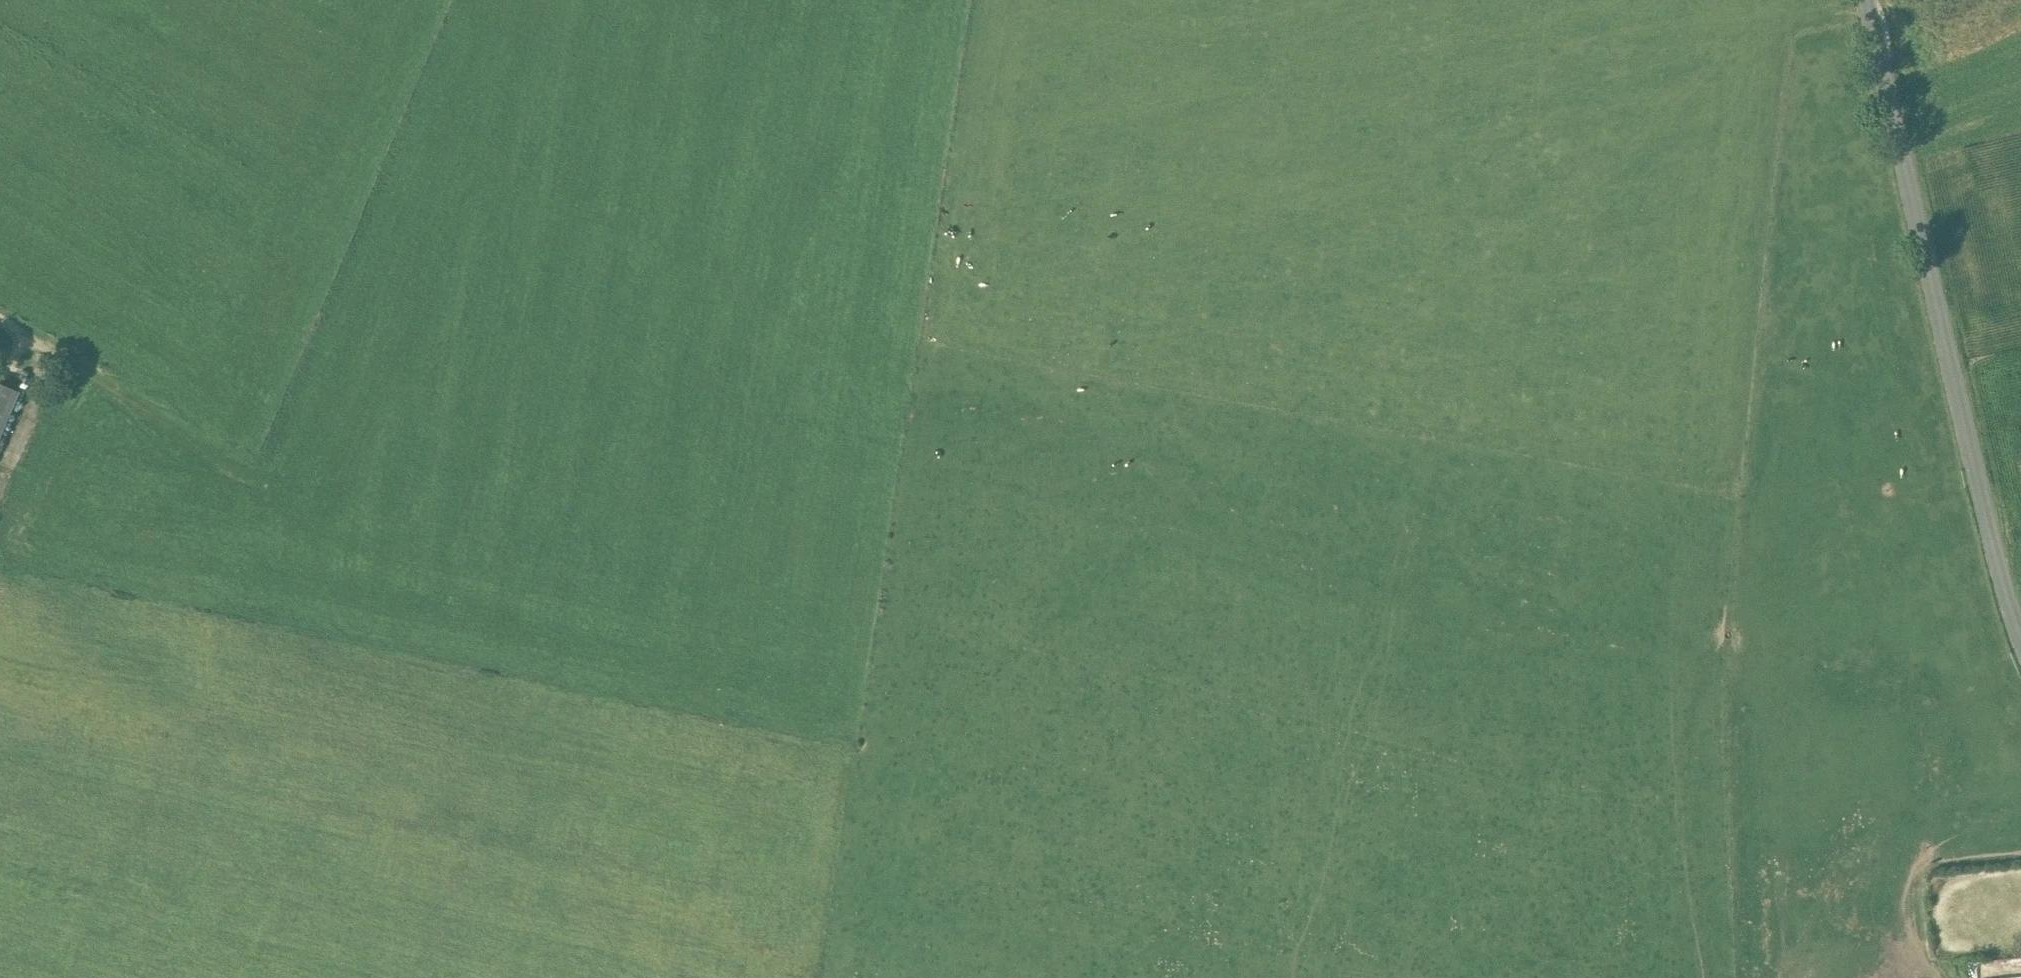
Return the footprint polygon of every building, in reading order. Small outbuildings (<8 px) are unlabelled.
[(0,384),(0,435),(18,391),(0,384)] [(1937,958),(1948,977),(2020,977),(2020,950),(1937,958)]
